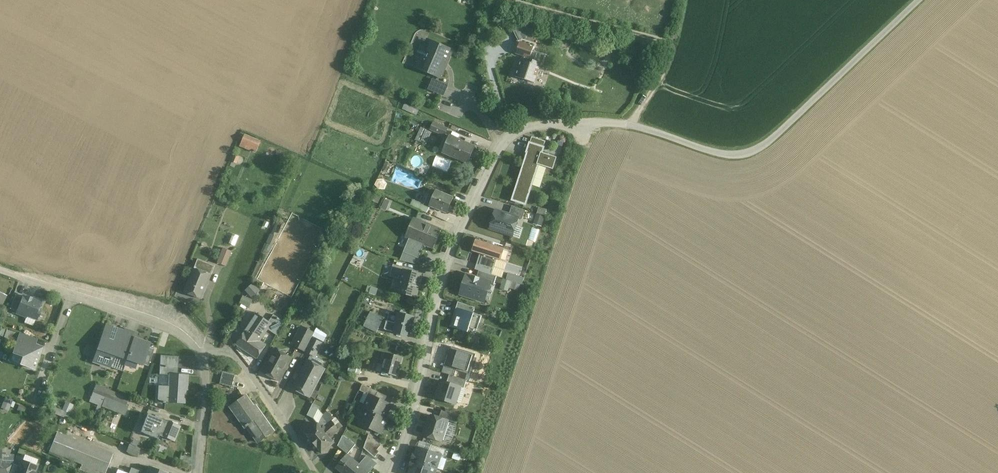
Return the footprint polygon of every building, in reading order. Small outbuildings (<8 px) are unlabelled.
[(593,9),(586,8),(585,20),(591,21),(593,9)] [(514,29),(519,39),(534,33),(530,22),(514,29)] [(527,45),(520,42),(516,54),(525,57),(530,59),(532,52),(534,47),(527,45)] [(450,52),(429,43),(426,49),(422,47),(417,58),(425,62),(423,68),(440,75),(450,52)] [(530,59),(525,57),(523,61),(521,60),(516,77),(535,83),(541,63),(534,61),(537,54),(532,52),(530,59)] [(439,82),(433,80),(429,89),(435,92),(439,82)] [(448,86),(439,82),(435,92),(444,96),(448,86)] [(448,129),(433,123),(430,129),(445,136),(448,129)] [(421,127),(416,140),(421,142),(426,130),(421,127)] [(257,152),(262,140),(246,133),(241,145),(257,152)] [(475,147),(450,137),(443,153),(468,163),(475,147)] [(543,148),(530,144),(527,152),(528,153),(513,200),(525,204),(525,203),(538,164),(553,169),(555,163),(557,158),(542,153),(543,148)] [(391,164),(386,162),(383,169),(388,172),(391,164)] [(453,198),(436,191),(430,206),(447,213),(453,198)] [(430,207),(413,200),(411,206),(427,213),(430,207)] [(525,210),(512,206),(509,215),(518,218),(522,220),(525,210)] [(539,206),(534,222),(542,225),(547,209),(539,206)] [(419,211),(410,207),(408,211),(417,215),(419,211)] [(509,215),(496,210),(490,228),(513,236),(518,218),(509,215)] [(440,230),(414,219),(407,237),(433,247),(440,230)] [(476,243),(477,243),(476,245),(474,245),(472,251),(483,255),(479,265),(493,269),(496,259),(501,261),(504,249),(481,241),(480,240),(480,239),(479,239),(478,239),(477,239),(476,239),(476,240),(476,241),(476,242),(476,243)] [(228,265),(233,250),(224,247),(219,262),(228,265)] [(200,261),(187,294),(202,300),(215,267),(200,261)] [(479,265),(477,264),(475,270),(479,271),(494,276),(495,270),(493,269),(479,265)] [(422,275),(403,270),(392,267),(390,277),(398,279),(399,277),(401,278),(397,293),(416,298),(422,275)] [(494,276),(479,271),(477,278),(490,283),(494,285),(496,276),(494,276)] [(477,278),(466,275),(460,294),(469,297),(471,295),(480,298),(484,297),(485,300),(489,301),(492,293),(487,291),(490,283),(477,278)] [(524,279),(517,276),(515,282),(522,285),(524,279)] [(254,282),(246,290),(253,297),(261,290),(254,282)] [(15,295),(10,309),(17,312),(23,298),(15,295)] [(32,300),(24,296),(23,298),(17,312),(17,313),(27,317),(27,315),(36,319),(40,310),(38,309),(41,302),(33,298),(32,300)] [(255,302),(250,310),(254,313),(258,305),(255,302)] [(473,313),(458,308),(460,303),(458,302),(450,327),(451,327),(468,332),(469,328),(477,330),(482,316),(473,313)] [(475,308),(460,303),(458,308),(473,313),(475,308)] [(383,319),(370,313),(364,327),(377,333),(383,319)] [(414,317),(398,313),(395,323),(387,321),(384,329),(387,330),(409,337),(414,317)] [(285,321),(274,314),(268,322),(271,324),(267,329),(277,336),(285,321)] [(257,315),(236,345),(257,359),(266,346),(259,341),(267,329),(271,324),(268,322),(257,315)] [(313,335),(301,329),(293,345),(305,351),(313,335)] [(123,336),(105,330),(94,361),(110,367),(123,372),(126,364),(132,345),(121,341),(123,336)] [(137,334),(125,330),(123,336),(121,341),(132,345),(134,339),(135,339),(137,334)] [(36,339),(20,333),(18,340),(34,345),(36,339)] [(323,343),(312,338),(305,351),(316,357),(323,343)] [(135,339),(134,339),(132,345),(126,364),(135,368),(136,363),(148,367),(150,361),(144,359),(148,348),(142,345),(143,342),(135,339)] [(34,345),(18,340),(13,354),(23,357),(20,365),(34,369),(42,348),(34,345)] [(154,350),(148,348),(144,359),(150,361),(154,350)] [(293,358),(276,349),(264,372),(280,381),(293,358)] [(402,358),(386,354),(382,365),(383,366),(381,373),(397,377),(402,358)] [(308,360),(293,389),(309,398),(324,369),(308,360)] [(178,367),(160,366),(159,375),(169,376),(177,375),(178,367)] [(361,370),(349,367),(348,372),(359,375),(361,370)] [(237,376),(223,372),(220,384),(234,387),(237,376)] [(177,375),(169,376),(168,387),(159,386),(158,400),(161,402),(163,402),(163,403),(165,403),(184,404),(185,386),(187,386),(187,376),(177,375)] [(467,380),(450,375),(447,383),(461,387),(461,388),(463,388),(464,389),(467,380)] [(447,383),(442,381),(439,391),(438,391),(435,398),(455,404),(456,402),(460,404),(462,403),(466,391),(465,389),(464,389),(463,388),(461,388),(461,387),(447,383)] [(108,391),(96,385),(92,395),(105,400),(108,391)] [(378,392),(362,385),(360,391),(370,396),(370,395),(376,398),(378,392)] [(129,399),(108,391),(105,400),(111,403),(112,401),(126,406),(129,399)] [(376,398),(370,395),(370,396),(364,409),(366,410),(367,410),(384,419),(385,418),(391,405),(376,398)] [(258,411),(247,396),(231,407),(233,406),(246,426),(247,427),(245,428),(246,428),(249,426),(260,441),(258,442),(259,443),(274,432),(259,410),(258,411)] [(68,418),(73,404),(64,400),(58,415),(68,418)] [(126,406),(112,401),(111,403),(105,400),(102,406),(125,415),(128,407),(126,406)] [(319,407),(312,404),(307,416),(313,419),(319,407)] [(384,419),(367,410),(366,410),(360,423),(381,433),(387,420),(385,418),(384,419)] [(459,416),(442,410),(439,418),(448,421),(456,424),(459,416)] [(334,421),(326,411),(321,416),(329,425),(331,423),(334,421)] [(165,421),(147,414),(140,432),(158,439),(159,436),(173,441),(179,426),(165,421)] [(439,418),(432,415),(428,427),(426,427),(423,436),(441,442),(448,421),(439,418)] [(316,427),(306,436),(313,444),(334,427),(331,423),(329,425),(321,432),(316,427)] [(334,427),(313,444),(321,454),(332,445),(328,440),(338,431),(334,427)] [(57,432),(49,452),(101,472),(105,472),(113,455),(57,432)] [(381,445),(369,434),(366,441),(377,450),(381,445)] [(355,446),(342,436),(337,447),(347,456),(348,455),(355,446)] [(377,450),(366,441),(364,448),(375,458),(379,452),(377,450)] [(140,449),(129,445),(126,452),(137,457),(140,449)] [(447,450),(431,445),(429,451),(441,455),(441,456),(444,457),(447,450)] [(429,451),(417,447),(415,454),(414,454),(412,460),(437,469),(441,456),(441,455),(429,451)] [(336,468),(342,472),(350,472),(358,463),(348,455),(347,456),(336,468)] [(375,465),(367,459),(361,466),(369,472),(375,465)] [(412,460),(411,461),(412,461),(410,466),(409,467),(410,467),(409,472),(436,472),(437,469),(412,460)] [(21,461),(19,467),(17,472),(34,472),(37,467),(21,461)] [(0,463),(0,472),(10,472),(13,464),(14,464),(0,463)] [(350,472),(368,472),(369,472),(361,466),(358,463),(350,472)] [(13,464),(10,472),(17,472),(19,467),(13,464)]
